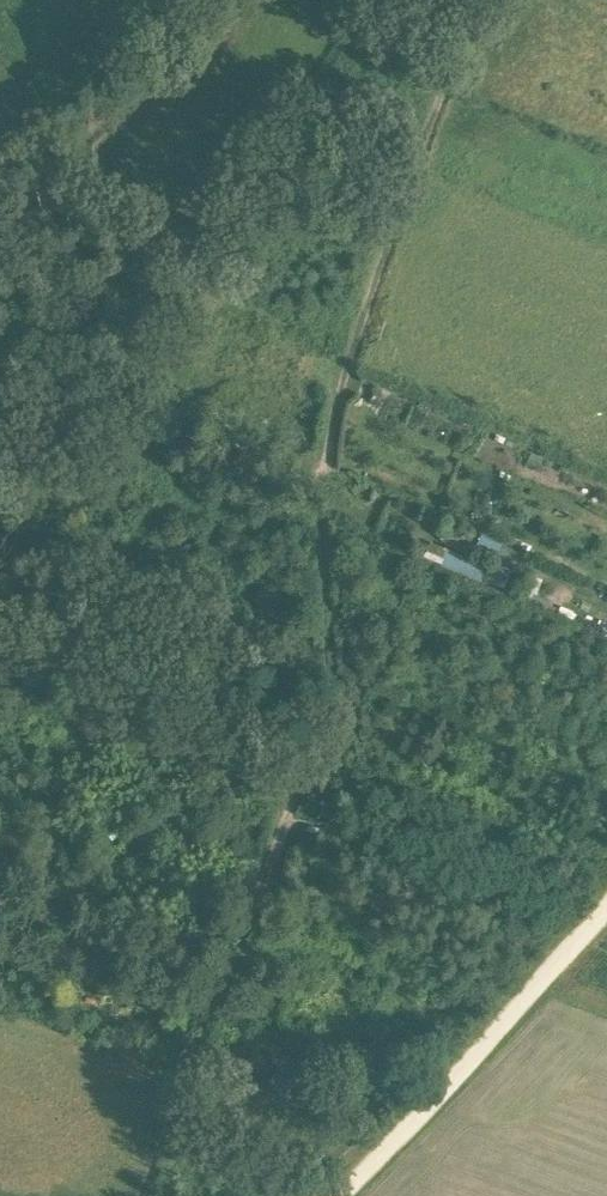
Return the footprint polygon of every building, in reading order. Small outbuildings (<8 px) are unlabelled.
[(457,546),(462,533),(445,526),(440,539),(457,546)] [(431,542),(426,555),(442,561),(447,549),(431,542)] [(447,565),(490,574),(494,559),(451,549),(447,565)] [(181,692),(166,687),(161,702),(176,707),(181,692)] [(378,1097),(384,1108),(398,1100),(391,1089),(378,1097)]
